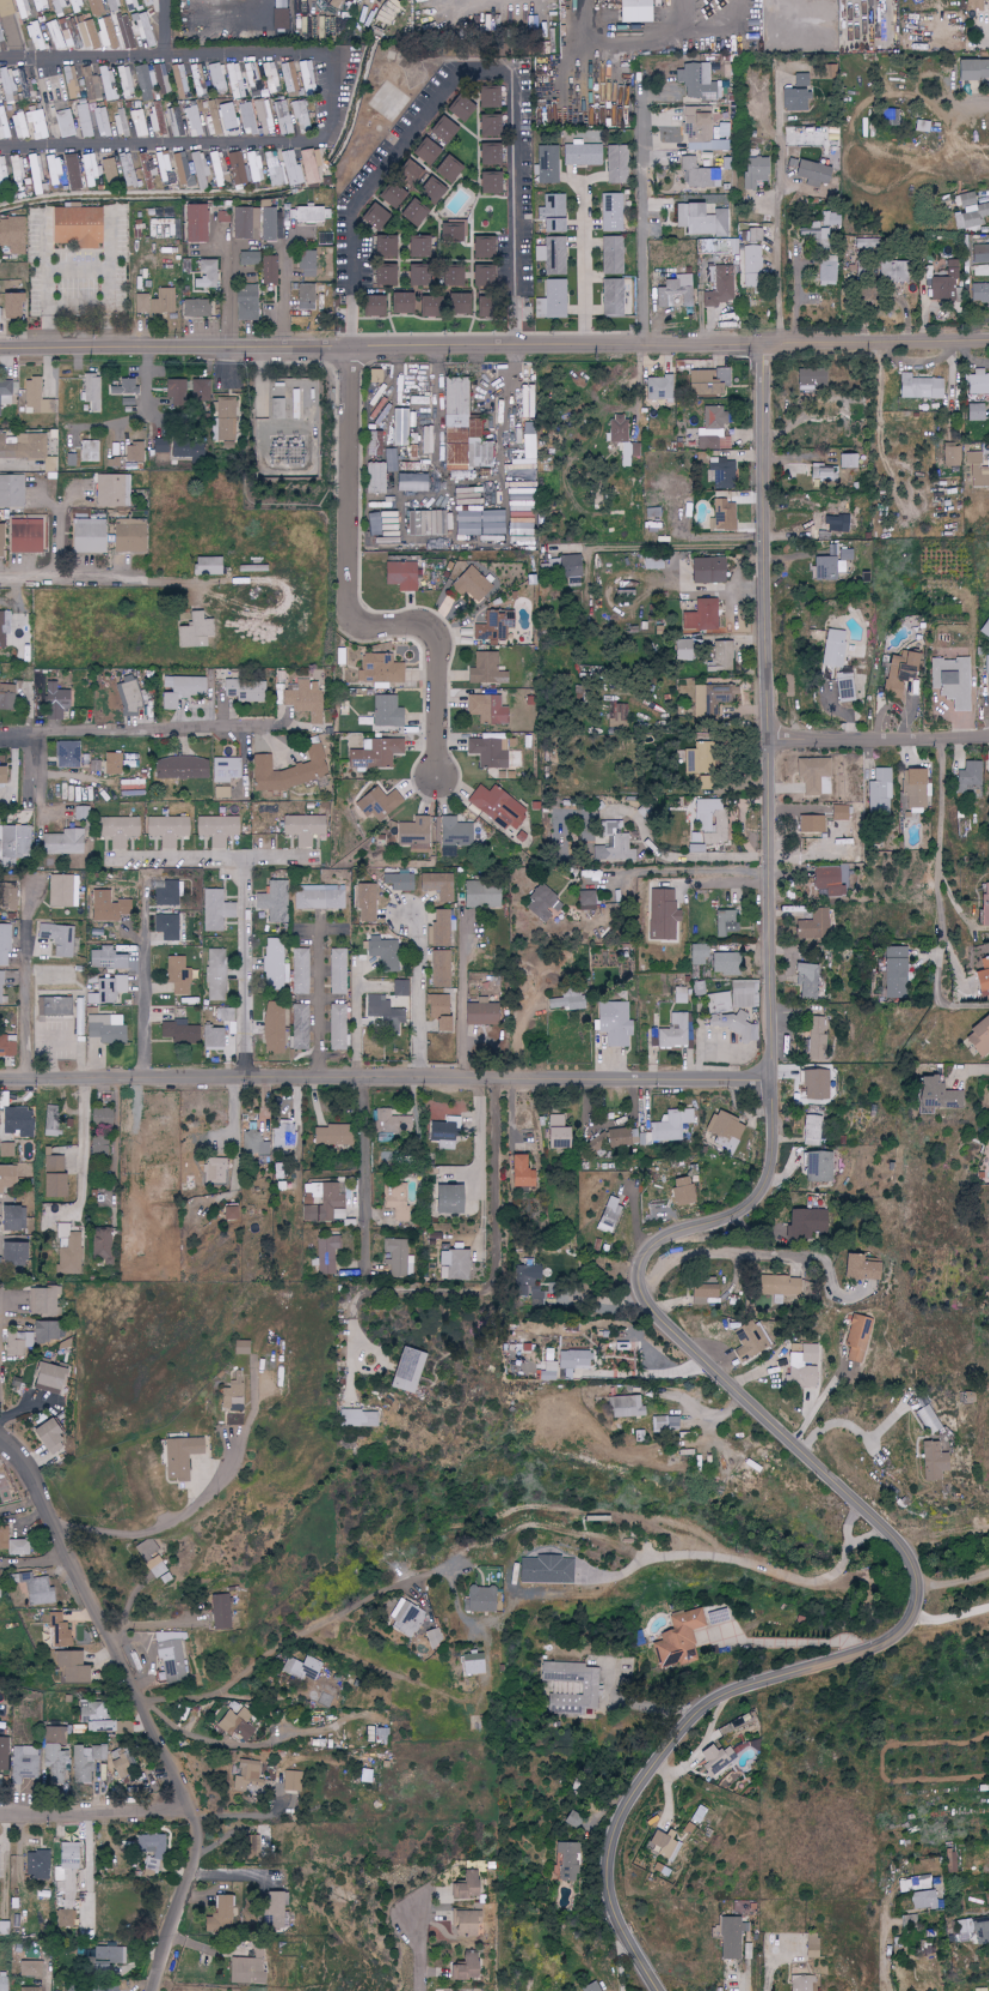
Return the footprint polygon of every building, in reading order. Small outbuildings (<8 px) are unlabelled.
[(11,0),(0,0),(0,18),(14,15),(11,0)] [(18,19),(28,18),(25,0),(15,0),(18,19)] [(35,12),(47,9),(45,0),(32,0),(35,12)] [(55,15),(66,12),(62,0),(50,0),(55,15)] [(69,14),(81,12),(80,0),(68,0),(69,14)] [(89,16),(102,13),(99,0),(87,0),(89,16)] [(106,13),(118,11),(116,0),(104,0),(106,13)] [(135,0),(125,0),(127,11),(137,9),(135,0)] [(328,6),(338,10),(341,0),(330,0),(328,6)] [(617,23),(648,23),(648,0),(617,0),(617,23)] [(288,9),(273,9),(273,29),(288,30),(288,9)] [(121,51),(136,47),(129,19),(138,17),(140,28),(137,28),(140,41),(144,40),(146,48),(153,47),(145,12),(114,19),(121,51)] [(117,48),(109,16),(99,19),(106,50),(117,48)] [(58,22),(67,51),(82,46),(72,17),(58,22)] [(88,50),(99,48),(93,20),(82,22),(88,50)] [(63,48),(57,21),(46,23),(53,51),(63,48)] [(28,24),(31,51),(43,49),(39,23),(28,24)] [(954,61),(955,81),(988,80),(988,60),(954,61)] [(302,96),(301,87),(296,87),(292,61),(280,63),(285,98),(302,96)] [(261,92),(256,62),(243,64),(248,94),(261,92)] [(267,90),(277,88),(273,62),(262,64),(267,90)] [(298,64),(302,97),(314,96),(310,62),(298,64)] [(229,99),(242,99),(240,63),(228,64),(229,99)] [(133,68),(142,103),(155,100),(146,64),(133,68)] [(179,97),(190,94),(182,64),(171,67),(179,97)] [(207,92),(201,64),(190,66),(196,95),(207,92)] [(222,64),(208,66),(212,90),(226,88),(222,64)] [(709,64),(683,64),(683,71),(675,71),(675,83),(684,83),(684,100),(720,100),(720,82),(709,82),(709,64)] [(152,85),(168,81),(163,65),(148,69),(152,85)] [(73,66),(62,68),(67,100),(79,98),(73,66)] [(82,67),(86,101),(100,99),(96,66),(82,67)] [(129,66),(118,68),(122,97),(133,95),(129,66)] [(6,104),(21,100),(13,67),(0,70),(0,80),(6,104)] [(117,99),(112,67),(99,69),(104,101),(117,99)] [(807,67),(793,68),(794,87),(807,87),(807,67)] [(27,98),(23,68),(17,69),(21,99),(27,98)] [(475,90),(476,109),(497,108),(496,89),(475,90)] [(807,91),(781,90),(780,111),(806,112),(807,91)] [(474,109),(456,94),(442,111),(460,125),(474,109)] [(267,100),(254,102),(258,133),(272,131),(267,100)] [(148,112),(152,135),(165,133),(160,101),(143,103),(144,112),(148,112)] [(203,103),(204,113),(209,112),(212,136),(220,135),(215,101),(203,103)] [(290,135),(286,101),(273,103),(277,136),(290,135)] [(226,136),(237,134),(232,102),(221,103),(226,136)] [(295,132),(308,130),(304,102),(291,103),(295,132)] [(253,136),(252,104),(239,104),(240,130),(249,130),(249,136),(253,136)] [(77,105),(79,139),(91,138),(89,105),(77,105)] [(9,138),(3,106),(0,107),(0,140),(9,138)] [(202,136),(196,106),(184,108),(190,138),(202,136)] [(557,107),(534,108),(535,126),(557,126),(557,107)] [(728,150),(728,140),(713,141),(712,107),(682,108),(682,135),(686,135),(686,151),(728,150)] [(94,109),(96,137),(108,137),(107,108),(94,109)] [(117,137),(128,136),(125,108),(114,110),(117,137)] [(34,141),(47,138),(41,110),(25,113),(27,123),(31,123),(34,141)] [(55,111),(58,138),(72,136),(70,110),(55,111)] [(135,137),(146,135),(142,110),(130,112),(135,137)] [(899,127),(899,110),(882,110),(882,126),(899,127)] [(26,138),(25,114),(13,114),(15,139),(26,138)] [(425,132),(444,146),(456,129),(436,115),(425,132)] [(477,137),(497,137),(497,116),(477,116),(477,137)] [(914,132),(928,133),(929,122),(915,120),(914,132)] [(409,155),(424,166),(437,149),(423,138),(409,155)] [(497,144),(477,145),(477,166),(498,165),(497,144)] [(536,184),(558,185),(559,146),(537,146),(536,184)] [(601,164),(601,146),(563,146),(563,165),(601,164)] [(628,146),(606,146),(607,184),(628,184),(628,146)] [(319,167),(318,149),(299,151),(302,185),(316,184),(315,167),(319,167)] [(154,154),(160,183),(171,181),(165,151),(154,154)] [(190,154),(197,190),(206,189),(203,178),(208,177),(202,151),(190,154)] [(232,186),(249,183),(246,165),(242,166),(239,151),(227,154),(232,186)] [(276,167),(274,151),(264,152),(268,187),(282,186),(280,167),(276,167)] [(281,152),(285,187),(301,185),(299,165),(294,166),(292,151),(281,152)] [(128,152),(117,155),(125,189),(137,185),(128,152)] [(213,185),(226,184),(222,152),(209,153),(213,185)] [(246,153),(249,183),(261,182),(258,152),(246,153)] [(149,153),(137,155),(144,191),(153,189),(151,178),(154,177),(149,153)] [(194,176),(187,176),(185,153),(172,154),(174,177),(182,176),(183,186),(195,185),(194,176)] [(85,189),(84,177),(78,177),(76,154),(63,155),(67,191),(85,189)] [(94,187),(93,178),(102,177),(101,166),(94,167),(93,154),(81,155),(85,188),(94,187)] [(31,182),(42,180),(38,155),(27,157),(31,182)] [(448,185),(461,167),(443,155),(431,173),(448,185)] [(22,190),(20,178),(24,177),(20,156),(9,158),(15,192),(22,190)] [(49,187),(58,185),(56,176),(60,175),(58,156),(45,158),(49,187)] [(720,187),(720,169),(695,170),(695,157),(679,157),(679,172),(683,172),(683,188),(720,187)] [(100,160),(106,189),(118,187),(113,158),(100,160)] [(768,158),(743,158),(742,190),(755,190),(756,182),(767,182),(768,158)] [(825,188),(829,168),(792,159),(788,176),(806,180),(805,183),(825,188)] [(403,169),(401,168),(396,183),(413,190),(421,170),(405,164),(403,169)] [(497,173),(477,173),(477,194),(497,194),(497,173)] [(417,196),(434,205),(443,186),(426,177),(417,196)] [(375,199),(393,210),(404,192),(387,181),(375,199)] [(985,225),(983,217),(988,216),(988,204),(988,198),(976,200),(974,192),(959,195),(962,214),(960,214),(963,229),(985,225)] [(622,194),(601,194),(602,231),(623,231),(622,194)] [(563,195),(543,195),(543,208),(535,209),(536,221),(541,221),(541,234),(563,233),(563,195)] [(397,216),(413,228),(424,214),(408,202),(397,216)] [(373,230),(384,214),(371,203),(359,219),(373,230)] [(675,204),(675,228),(685,228),(685,237),(728,236),(727,210),(713,210),(713,216),(702,216),(702,204),(675,204)] [(203,206),(182,206),(183,243),(204,243),(203,206)] [(98,208),(49,208),(49,243),(78,243),(78,248),(98,248),(98,208)] [(251,239),(251,229),(259,229),(260,209),(233,208),(232,239),(251,239)] [(262,208),(261,240),(283,241),(283,220),(276,220),(276,208),(262,208)] [(296,222),(329,222),(329,208),(295,208),(296,222)] [(229,212),(217,212),(217,222),(229,222),(229,212)] [(837,214),(818,213),(818,226),(837,227),(837,214)] [(0,218),(0,245),(9,245),(9,255),(22,255),(23,218),(0,218)] [(172,219),(148,220),(149,238),(173,238),(172,219)] [(463,223),(438,223),(437,244),(463,244),(463,223)] [(825,229),(816,229),(816,223),(805,223),(805,229),(795,229),(795,241),(826,241),(825,229)] [(762,229),(748,228),(748,242),(761,242),(762,229)] [(332,233),(317,233),(317,245),(331,245),(332,233)] [(393,237),(372,237),(372,256),(393,256),(393,237)] [(406,259),(426,259),(427,237),(406,237),(406,259)] [(470,259),(491,259),(491,238),(470,237),(470,259)] [(565,237),(544,237),(544,247),(534,247),(533,261),(544,262),(544,275),(565,275),(565,237)] [(623,237),(603,237),(602,275),(623,275),(623,237)] [(878,239),(853,240),(854,250),(878,249),(878,239)] [(738,240),(730,240),(730,255),(738,255),(738,240)] [(972,264),(988,263),(988,245),(972,246),(972,264)] [(742,287),(759,287),(760,246),(743,246),(742,287)] [(315,252),(299,251),(299,277),(314,278),(315,252)] [(259,253),(240,253),(240,266),(259,266),(259,253)] [(261,284),(276,284),(277,257),(261,257),(261,284)] [(190,260),(181,260),(182,272),(190,272),(190,260)] [(958,261),(947,260),(946,278),(931,278),(930,300),(956,301),(958,261)] [(217,261),(199,261),(199,277),(194,277),(194,288),(217,289),(217,261)] [(462,288),(462,265),(455,265),(455,261),(440,261),(440,287),(462,288)] [(816,286),(834,286),(835,262),(817,261),(816,286)] [(878,281),(908,280),(908,261),(878,263),(878,281)] [(426,286),(425,265),(405,265),(406,287),(426,286)] [(372,284),(393,285),(393,266),(372,266),(372,284)] [(470,267),(470,288),(491,287),(490,266),(470,267)] [(702,308),(717,308),(717,302),(733,302),(732,266),(714,267),(715,293),(702,293),(702,308)] [(693,307),(692,275),(674,275),(675,280),(664,280),(664,288),(655,289),(656,308),(673,308),(672,296),(681,295),(682,308),(693,307)] [(566,318),(565,280),(544,280),(544,299),(533,300),(534,319),(566,318)] [(602,318),(623,318),(622,280),(601,280),(602,318)] [(298,311),(315,310),(315,284),(298,285),(298,311)] [(970,284),(970,303),(988,303),(988,285),(970,284)] [(256,322),(257,285),(245,285),(245,293),(236,292),(235,321),(256,322)] [(17,319),(17,303),(20,303),(20,295),(0,294),(0,319),(17,319)] [(149,295),(135,294),(134,313),(174,315),(175,300),(149,300),(149,295)] [(412,294),(388,294),(388,315),(412,315),(412,294)] [(469,315),(469,296),(442,296),(442,298),(417,298),(417,317),(440,317),(440,315),(469,315)] [(359,317),(383,318),(384,297),(359,297),(359,317)] [(183,317),(209,317),(209,300),(182,301),(183,317)] [(721,394),(721,385),(729,385),(728,368),(713,368),(714,379),(710,379),(710,370),(686,371),(687,395),(721,394)] [(825,368),(796,369),(797,386),(826,386),(825,368)] [(369,382),(382,383),(382,370),(370,369),(369,382)] [(984,374),(984,369),(975,369),(975,376),(966,376),(966,394),(988,394),(988,374),(984,374)] [(911,378),(911,373),(900,373),(899,398),(942,399),(942,379),(911,378)] [(670,377),(645,376),(645,400),(670,400),(670,377)] [(53,399),(40,399),(40,378),(24,378),(24,408),(31,408),(31,413),(53,413),(53,399)] [(83,401),(88,401),(88,411),(97,411),(98,378),(83,378),(83,401)] [(135,378),(119,379),(119,386),(109,387),(109,394),(135,393),(135,378)] [(266,380),(257,380),(255,418),(265,418),(265,411),(264,411),(265,395),(266,395),(266,380)] [(10,405),(11,381),(0,381),(0,405),(10,405)] [(520,417),(533,417),(533,386),(520,386),(520,417)] [(218,397),(217,440),(235,441),(236,398),(218,397)] [(269,419),(285,419),(285,398),(269,398),(269,419)] [(967,405),(968,422),(984,421),(983,404),(967,405)] [(697,449),(730,449),(730,437),(723,437),(723,424),(725,424),(726,407),(704,406),(703,429),(698,429),(697,449)] [(393,446),(407,446),(408,409),(394,409),(393,446)] [(621,442),(621,467),(630,467),(630,457),(639,457),(640,443),(627,443),(627,415),(609,415),(609,442),(621,442)] [(535,481),(534,422),(524,423),(524,459),(509,460),(509,482),(535,481)] [(432,427),(421,427),(421,454),(433,454),(432,427)] [(367,456),(381,457),(382,432),(368,431),(367,456)] [(44,460),(44,473),(56,474),(57,457),(47,457),(47,434),(17,433),(16,444),(5,444),(5,434),(0,434),(0,459),(44,460)] [(514,449),(523,449),(523,434),(514,434),(514,449)] [(294,439),(270,439),(269,462),(294,463),(294,439)] [(203,440),(170,441),(170,457),(193,457),(193,462),(203,462),(203,440)] [(80,441),(80,461),(97,461),(97,441),(80,441)] [(142,461),(141,443),(124,444),(124,461),(142,461)] [(960,466),(961,445),(943,445),(943,466),(960,466)] [(387,448),(387,472),(398,472),(398,460),(409,460),(409,448),(387,448)] [(966,464),(982,463),(982,452),(966,452),(966,464)] [(77,466),(77,454),(65,453),(65,466),(77,466)] [(838,468),(856,468),(856,453),(838,453),(838,468)] [(732,489),(733,461),(726,461),(726,458),(708,457),(707,484),(713,484),(713,488),(732,489)] [(988,486),(988,459),(986,459),(986,465),(966,465),(965,473),(971,473),(971,486),(988,486)] [(367,495),(384,494),(383,463),(366,463),(367,495)] [(809,479),(835,479),(836,465),(810,465),(809,479)] [(23,474),(0,475),(0,507),(23,507),(23,474)] [(427,474),(396,474),(396,492),(427,491),(427,474)] [(662,498),(687,499),(687,479),(663,479),(662,498)] [(481,488),(455,489),(455,505),(481,504),(481,488)] [(509,529),(533,529),(534,489),(509,489),(509,529)] [(734,530),(735,503),(726,503),(726,499),(713,499),(713,518),(708,518),(708,530),(734,530)] [(646,517),(657,517),(657,501),(645,501),(646,517)] [(456,511),(457,535),(505,534),(505,511),(482,511),(482,506),(468,506),(468,511),(456,511)] [(407,534),(451,534),(451,512),(408,511),(407,534)] [(374,543),(397,543),(397,512),(380,512),(381,537),(374,538),(374,543)] [(821,529),(847,530),(847,516),(821,515),(821,529)] [(106,519),(67,518),(67,534),(73,534),(73,552),(105,553),(106,519)] [(40,519),(8,520),(8,553),(41,552),(40,519)] [(113,553),(145,552),(144,519),(121,519),(121,524),(113,524),(113,553)] [(448,538),(424,539),(424,550),(448,549),(448,538)] [(579,554),(558,555),(559,559),(549,559),(549,571),(559,570),(560,584),(580,583),(579,554)] [(642,556),(642,569),(661,569),(661,556),(642,556)] [(191,557),(192,575),(220,574),(219,557),(191,557)] [(707,583),(723,582),(722,557),(687,558),(688,583),(707,583)] [(416,562),(384,562),(384,584),(397,585),(397,591),(415,591),(416,562)] [(448,587),(460,597),(465,592),(476,602),(491,586),(469,565),(448,587)] [(717,631),(716,598),(695,599),(695,612),(682,612),(682,631),(717,631)] [(200,610),(187,611),(188,626),(175,626),(176,647),(205,646),(205,636),(213,636),(212,618),(201,619),(200,610)] [(512,611),(485,610),(485,624),(473,624),(472,639),(506,640),(506,628),(512,628),(512,611)] [(5,647),(5,635),(9,635),(8,611),(0,611),(0,647),(5,647)] [(988,637),(988,636),(988,619),(988,618),(979,630),(988,637)] [(845,632),(826,629),(821,665),(840,668),(845,632)] [(690,639),(673,639),(674,661),(691,660),(690,639)] [(732,641),(716,641),(717,655),(706,655),(707,672),(733,671),(732,641)] [(344,648),(336,648),(335,664),(344,664),(344,648)] [(506,683),(506,671),(496,671),(496,652),(474,651),(473,668),(466,668),(466,682),(506,683)] [(916,653),(900,651),(899,656),(885,655),(882,698),(900,699),(901,680),(914,681),(916,653)] [(403,682),(402,663),(391,663),(391,653),(361,654),(362,682),(403,682)] [(969,659),(929,659),(929,687),(938,687),(938,698),(953,698),(953,711),(969,711),(969,659)] [(835,674),(837,702),(854,701),(853,673),(835,674)] [(204,677),(161,676),(161,687),(168,687),(168,692),(160,692),(159,709),(175,710),(175,697),(204,698),(204,677)] [(137,715),(136,709),(142,708),(136,677),(127,679),(128,682),(116,684),(123,718),(137,715)] [(320,694),(308,694),(308,679),(297,679),(297,691),(282,691),(282,706),(291,706),(291,712),(308,712),(308,724),(321,724),(320,694)] [(70,690),(55,690),(56,681),(44,680),(42,720),(61,720),(62,708),(69,708),(70,690)] [(265,680),(222,681),(222,696),(235,696),(235,702),(265,701),(265,680)] [(13,710),(14,684),(0,684),(0,710),(13,710)] [(694,718),(717,718),(717,703),(736,703),(736,685),(693,686),(694,718)] [(801,693),(801,710),(811,711),(812,693),(801,693)] [(401,727),(401,708),(395,708),(396,695),(373,695),(373,727),(401,727)] [(506,706),(499,706),(500,696),(467,695),(466,715),(478,715),(478,724),(506,725),(506,706)] [(608,728),(628,727),(627,704),(612,704),(612,718),(608,719),(608,728)] [(347,768),(391,767),(391,754),(403,753),(402,738),(363,739),(363,750),(347,751),(347,768)] [(507,767),(507,746),(514,746),(514,738),(466,739),(466,754),(478,754),(478,768),(507,767)] [(78,741),(55,741),(55,768),(79,768),(78,741)] [(683,749),(682,773),(711,773),(712,742),(694,742),(694,749),(683,749)] [(257,794),(329,776),(321,744),(305,748),(309,762),(273,771),(268,753),(248,757),(257,794)] [(121,753),(104,752),(103,774),(120,775),(121,753)] [(154,779),(209,779),(209,757),(154,758),(154,779)] [(239,758),(211,758),(212,783),(228,782),(228,778),(239,777),(239,758)] [(830,795),(829,758),(795,759),(795,781),(803,781),(803,796),(830,795)] [(98,760),(89,761),(89,771),(99,770),(98,760)] [(966,785),(982,786),(983,762),(964,761),(964,771),(956,771),(955,793),(966,793),(966,785)] [(892,768),(874,768),(874,782),(866,782),(866,814),(891,814),(892,768)] [(924,769),(903,770),(905,814),(926,813),(925,797),(932,796),(932,784),(925,784),(924,769)] [(528,811),(492,785),(488,792),(477,784),(465,801),(512,834),(528,811)] [(58,801),(78,801),(78,786),(58,786),(58,785),(47,786),(47,801),(58,801)] [(378,822),(393,805),(373,786),(354,806),(365,817),(368,813),(378,822)] [(213,798),(228,798),(228,787),(214,787),(213,798)] [(725,800),(694,799),(694,814),(711,815),(711,827),(702,827),(702,843),(725,844),(725,800)] [(848,821),(848,806),(830,805),(830,820),(848,821)] [(282,835),(296,835),(296,847),(312,848),(312,835),(326,835),(326,816),(282,815),(282,835)] [(798,833),(825,833),(825,816),(798,815),(798,833)] [(413,823),(396,823),(395,845),(409,845),(409,852),(428,853),(428,816),(413,816),(413,823)] [(455,857),(454,846),(471,845),(470,823),(455,823),(455,816),(439,816),(439,857),(455,857)] [(139,818),(101,817),(101,836),(111,837),(110,849),(127,849),(127,837),(139,837),(139,818)] [(147,817),(147,836),(160,836),(160,849),(176,849),(176,836),(188,836),(189,817),(147,817)] [(225,848),(225,835),(238,836),(238,817),(196,817),(196,836),(210,836),(209,848),(225,848)] [(634,859),(634,849),(627,849),(627,833),(621,833),(621,821),(599,821),(599,835),(612,835),(612,846),(592,847),(592,860),(634,859)] [(29,858),(29,825),(0,826),(0,859),(29,858)] [(42,854),(81,854),(81,829),(61,829),(62,834),(41,834),(42,854)] [(839,867),(811,868),(812,890),(821,890),(821,894),(840,893),(839,867)] [(389,883),(389,891),(414,890),(414,874),(381,874),(381,884),(389,883)] [(452,874),(418,874),(418,890),(437,891),(437,902),(452,903),(452,874)] [(78,876),(49,875),(48,907),(77,907),(78,876)] [(288,923),(289,881),(269,880),(268,894),(254,894),(254,908),(267,909),(267,922),(288,923)] [(155,906),(179,905),(178,881),(155,882),(155,906)] [(984,882),(983,894),(979,894),(978,926),(988,926),(988,883),(984,882)] [(499,883),(463,883),(463,907),(499,907),(499,883)] [(542,923),(552,913),(554,914),(563,904),(540,883),(527,897),(531,901),(525,908),(542,923)] [(375,884),(356,884),(356,921),(374,922),(375,884)] [(345,909),(344,885),(295,887),(296,910),(345,909)] [(222,889),(202,890),(202,932),(222,931),(221,919),(234,919),(234,903),(222,903),(222,889)] [(649,940),(675,940),(675,922),(680,922),(680,910),(674,909),(675,889),(650,889),(649,940)] [(91,922),(118,921),(117,903),(110,903),(109,890),(91,890),(91,922)] [(594,891),(580,891),(581,911),(595,910),(594,891)] [(5,906),(15,907),(16,896),(6,895),(5,906)] [(450,910),(430,909),(429,946),(449,947),(450,910)] [(832,939),(832,909),(812,909),(812,921),(795,921),(795,939),(832,939)] [(734,911),(714,911),(715,938),(725,937),(725,932),(735,932),(734,911)] [(178,941),(177,915),(153,915),(154,933),(161,932),(161,941),(178,941)] [(6,966),(6,953),(11,953),(10,924),(0,924),(0,966),(6,966)] [(52,957),(75,958),(76,938),(72,938),(73,926),(37,924),(36,939),(52,940),(52,957)] [(398,941),(379,940),(379,936),(367,936),(367,956),(380,957),(380,973),(398,973),(398,941)] [(285,939),(265,939),(264,991),(284,991),(285,939)] [(706,944),(689,944),(690,965),(706,965),(706,944)] [(90,951),(90,969),(127,968),(126,955),(114,956),(113,946),(100,946),(100,950),(90,951)] [(906,998),(906,972),(908,972),(907,947),(885,947),(886,999),(906,998)] [(226,949),(206,949),(206,1001),(225,1001),(226,949)] [(292,994),(308,994),(309,949),(293,949),(292,994)] [(346,995),(347,950),(330,950),(329,995),(346,995)] [(448,989),(449,951),(430,951),(429,988),(448,989)] [(711,975),(739,975),(740,953),(711,953),(711,975)] [(189,968),(183,968),(183,956),(166,956),(166,983),(173,983),(173,995),(189,995),(189,968)] [(979,959),(981,970),(973,972),(978,997),(988,994),(988,957),(979,959)] [(816,1000),(817,965),(792,964),(792,972),(798,973),(797,999),(816,1000)] [(87,1003),(116,1004),(116,992),(126,992),(127,978),(97,977),(97,994),(87,993),(87,1003)] [(409,997),(409,980),(393,979),(393,996),(409,997)] [(753,980),(731,981),(731,993),(707,993),(708,1011),(754,1010),(753,980)] [(686,987),(673,987),(673,1003),(686,1004),(686,987)] [(547,1009),(582,1008),(581,988),(562,989),(562,999),(547,999),(547,1009)] [(387,996),(365,995),(365,1017),(387,1017),(387,1025),(404,1026),(404,1010),(387,1009),(387,996)] [(447,1032),(448,995),(427,995),(426,1019),(433,1019),(432,1031),(447,1032)] [(71,998),(37,997),(36,1015),(70,1016),(71,998)] [(285,1003),(264,1002),(263,1053),(283,1054),(285,1003)] [(628,1002),(597,1003),(597,1034),(606,1033),(606,1047),(628,1047),(628,1036),(632,1036),(632,1021),(628,1021),(628,1002)] [(497,1026),(498,1004),(465,1003),(464,1025),(497,1026)] [(309,1050),(308,1004),(292,1004),(292,1050),(309,1050)] [(345,1004),(328,1004),(329,1050),(346,1050),(345,1004)] [(233,1008),(216,1008),(216,1021),(233,1022),(233,1008)] [(656,1047),(686,1047),(686,1013),(670,1013),(670,1029),(656,1029),(656,1047)] [(708,1029),(739,1030),(739,1042),(756,1042),(757,1024),(745,1024),(746,1014),(708,1013),(708,1029)] [(988,1036),(988,1017),(986,1013),(960,1036),(981,1059),(988,1052),(988,1038),(988,1037),(988,1036)] [(87,1037),(99,1038),(98,1044),(123,1044),(124,1016),(88,1015),(87,1037)] [(824,1017),(809,1017),(808,1060),(827,1060),(828,1034),(824,1034),(824,1017)] [(187,1020),(159,1021),(159,1038),(172,1038),(172,1044),(200,1043),(199,1025),(187,1026),(187,1020)] [(223,1027),(203,1027),(203,1048),(223,1048),(223,1027)] [(15,1057),(16,1037),(0,1037),(0,1057),(15,1057)] [(801,1070),(800,1099),(828,1100),(828,1071),(801,1070)] [(942,1090),(942,1077),(917,1076),(916,1107),(963,1109),(963,1091),(942,1090)] [(58,1136),(59,1106),(45,1105),(44,1136),(58,1136)] [(2,1108),(1,1133),(16,1134),(16,1138),(31,1139),(32,1109),(2,1108)] [(112,1125),(112,1109),(91,1108),(90,1124),(112,1125)] [(391,1117),(391,1109),(377,1109),(377,1133),(412,1132),(412,1116),(391,1117)] [(682,1141),(682,1124),(693,1123),(693,1109),(667,1110),(667,1123),(650,1123),(651,1142),(682,1141)] [(711,1144),(733,1153),(745,1124),(714,1111),(706,1131),(714,1135),(711,1144)] [(568,1149),(569,1127),(563,1127),(564,1115),(547,1115),(546,1149),(568,1149)] [(823,1116),(804,1116),(802,1145),(821,1146),(823,1116)] [(430,1123),(429,1141),(438,1142),(438,1149),(454,1150),(455,1130),(460,1130),(460,1118),(446,1117),(446,1123),(430,1123)] [(274,1149),(295,1148),(294,1121),(273,1122),(274,1149)] [(351,1126),(313,1127),(313,1146),(351,1145),(351,1126)] [(608,1129),(608,1146),(647,1145),(646,1133),(638,1134),(638,1128),(608,1129)] [(243,1132),(243,1157),(271,1157),(271,1142),(261,1143),(261,1131),(243,1132)] [(107,1136),(90,1137),(91,1159),(108,1158),(107,1136)] [(832,1153),(804,1152),(803,1182),(831,1182),(832,1153)] [(523,1155),(509,1156),(509,1187),(534,1187),(534,1170),(524,1170),(523,1155)] [(41,1198),(62,1198),(63,1174),(62,1174),(62,1156),(42,1156),(41,1198)] [(227,1184),(227,1159),(208,1158),(208,1183),(227,1184)] [(15,1184),(15,1166),(8,1166),(7,1184),(15,1184)] [(694,1202),(688,1176),(668,1181),(674,1207),(694,1202)] [(303,1206),(303,1221),(345,1221),(345,1183),(304,1184),(304,1193),(313,1193),(313,1198),(321,1198),(321,1206),(303,1206)] [(405,1184),(389,1183),(389,1195),(383,1195),(383,1209),(392,1209),(392,1221),(407,1221),(408,1207),(404,1207),(405,1184)] [(460,1213),(460,1185),(433,1186),(434,1214),(460,1213)] [(607,1198),(596,1229),(610,1235),(622,1204),(607,1198)] [(236,1204),(221,1205),(221,1220),(237,1219),(236,1204)] [(0,1207),(0,1232),(17,1231),(17,1207),(0,1207)] [(784,1239),(801,1240),(802,1233),(829,1233),(830,1210),(789,1209),(788,1226),(784,1226),(784,1239)] [(83,1273),(81,1232),(69,1233),(69,1223),(56,1224),(57,1236),(67,1235),(67,1249),(43,1250),(43,1265),(50,1264),(51,1275),(83,1273)] [(111,1265),(112,1229),(91,1228),(90,1264),(111,1265)] [(335,1249),(340,1249),(340,1237),(318,1238),(319,1275),(336,1274),(335,1249)] [(389,1277),(414,1277),(414,1256),(407,1256),(407,1240),(387,1240),(387,1266),(389,1266),(389,1277)] [(0,1243),(0,1266),(25,1268),(26,1244),(0,1243)] [(468,1280),(468,1250),(439,1251),(439,1269),(439,1280),(468,1280)] [(543,1266),(517,1266),(517,1297),(530,1297),(530,1306),(542,1306),(543,1266)] [(802,1296),(802,1277),(757,1276),(757,1295),(773,1295),(773,1304),(783,1304),(783,1295),(802,1296)] [(692,1305),(705,1305),(705,1298),(716,1298),(716,1284),(687,1285),(687,1298),(692,1298),(692,1305)] [(53,1315),(52,1288),(28,1289),(28,1315),(53,1315)] [(872,1320),(852,1315),(841,1360),(861,1364),(872,1320)] [(753,1319),(732,1332),(741,1346),(733,1351),(737,1359),(744,1354),(747,1359),(770,1345),(753,1319)] [(56,1322),(30,1322),(30,1333),(6,1333),(6,1356),(25,1356),(25,1346),(47,1346),(47,1340),(55,1340),(56,1322)] [(248,1356),(248,1341),(232,1341),(231,1356),(248,1356)] [(788,1367),(799,1368),(799,1363),(815,1364),(816,1345),(788,1344),(788,1367)] [(387,1389),(412,1395),(422,1353),(397,1347),(387,1389)] [(588,1351),(557,1352),(558,1380),(571,1380),(571,1370),(588,1369),(588,1351)] [(556,1363),(542,1362),(541,1380),(555,1381),(556,1363)] [(59,1394),(63,1368),(34,1364),(30,1390),(59,1394)] [(814,1388),(815,1369),(795,1368),(794,1387),(814,1388)] [(242,1410),(241,1372),(232,1372),(233,1388),(220,1389),(220,1410),(242,1410)] [(960,1402),(972,1403),(972,1394),(961,1394),(960,1402)] [(639,1396),(609,1397),(610,1417),(643,1416),(643,1407),(639,1407),(639,1396)] [(940,1428),(928,1404),(916,1411),(928,1434),(940,1428)] [(339,1427),(376,1427),(376,1411),(339,1410),(339,1427)] [(653,1417),(653,1430),(678,1429),(678,1416),(653,1417)] [(64,1446),(47,1419),(30,1430),(46,1457),(64,1446)] [(187,1481),(187,1455),(202,1454),(202,1438),(164,1439),(165,1481),(187,1481)] [(947,1453),(939,1453),(938,1442),(920,1442),(921,1481),(940,1481),(939,1471),(947,1471),(947,1453)] [(7,1555),(27,1555),(26,1540),(7,1540),(7,1527),(0,1527),(0,1549),(6,1549),(7,1555)] [(143,1561),(159,1549),(150,1537),(134,1549),(143,1561)] [(169,1577),(159,1555),(146,1561),(156,1583),(169,1577)] [(572,1584),(573,1558),(519,1557),(518,1583),(572,1584)] [(52,1605),(52,1587),(46,1587),(46,1577),(30,1578),(30,1573),(16,1573),(16,1584),(24,1584),(25,1606),(52,1605)] [(464,1611),(495,1612),(496,1588),(465,1586),(464,1611)] [(210,1595),(212,1629),(230,1629),(229,1594),(210,1595)] [(425,1612),(402,1601),(389,1629),(412,1640),(425,1612)] [(667,1616),(671,1630),(658,1633),(660,1641),(653,1643),(659,1668),(697,1659),(690,1630),(704,1627),(699,1608),(667,1616)] [(68,1647),(67,1623),(60,1623),(60,1612),(50,1612),(52,1647),(68,1647)] [(431,1648),(444,1642),(438,1627),(424,1633),(431,1648)] [(178,1631),(154,1635),(158,1660),(162,1659),(167,1684),(187,1681),(178,1631)] [(78,1652),(52,1652),(51,1669),(59,1669),(59,1684),(85,1684),(86,1666),(78,1666),(78,1652)] [(461,1655),(462,1675),(484,1674),(483,1654),(461,1655)] [(302,1664),(289,1657),(283,1669),(313,1684),(322,1665),(306,1657),(302,1664)] [(544,1694),(544,1713),(583,1714),(583,1709),(597,1709),(597,1696),(601,1696),(602,1686),(597,1686),(598,1668),(585,1668),(585,1664),(541,1662),(540,1681),(582,1682),(581,1695),(544,1694)] [(334,1697),(321,1691),(316,1704),(328,1710),(334,1697)] [(112,1732),(111,1720),(104,1721),(103,1702),(77,1703),(78,1724),(83,1724),(83,1733),(112,1732)] [(255,1727),(247,1724),(252,1714),(241,1708),(237,1716),(225,1710),(217,1727),(231,1734),(231,1733),(248,1741),(255,1727)] [(182,1730),(201,1734),(205,1717),(193,1714),(192,1721),(184,1719),(182,1730)] [(42,1768),(50,1768),(49,1784),(64,1785),(65,1752),(58,1752),(58,1745),(65,1745),(66,1728),(43,1727),(42,1768)] [(389,1728),(373,1728),(373,1740),(389,1740),(389,1728)] [(717,1754),(710,1745),(695,1756),(712,1778),(736,1758),(727,1746),(717,1754)] [(72,1784),(88,1784),(88,1771),(93,1771),(93,1761),(106,1761),(106,1746),(90,1746),(91,1758),(80,1758),(80,1746),(72,1746),(72,1784)] [(10,1779),(36,1780),(37,1748),(11,1747),(10,1779)] [(124,1760),(123,1752),(112,1752),(113,1775),(135,1774),(134,1759),(124,1760)] [(232,1793),(245,1793),(245,1786),(259,1787),(260,1762),(237,1760),(236,1776),(233,1776),(232,1793)] [(359,1783),(369,1784),(370,1770),(360,1769),(359,1783)] [(302,1772),(283,1771),(282,1791),(301,1792),(302,1772)] [(697,1825),(706,1810),(697,1806),(689,1820),(697,1825)] [(578,1829),(584,1816),(570,1810),(565,1823),(578,1829)] [(676,1831),(659,1824),(650,1844),(660,1848),(657,1855),(673,1862),(682,1844),(672,1840),(676,1831)] [(144,1875),(158,1875),(158,1861),(166,1860),(165,1835),(136,1836),(136,1857),(144,1856),(144,1875)] [(57,1844),(58,1870),(77,1870),(76,1843),(57,1844)] [(579,1854),(581,1854),(582,1844),(555,1843),(555,1854),(560,1854),(559,1882),(578,1882),(579,1854)] [(946,1849),(947,1873),(956,1873),(955,1848),(946,1849)] [(25,1880),(49,1879),(48,1852),(24,1852),(25,1880)] [(450,1885),(450,1898),(475,1899),(476,1872),(460,1871),(459,1885),(450,1885)] [(932,1889),(930,1875),(912,1878),(913,1891),(932,1889)] [(898,1881),(899,1894),(912,1892),(911,1880),(898,1881)] [(936,1908),(934,1890),(910,1894),(913,1912),(936,1908)] [(289,1913),(285,1913),(285,1893),(263,1893),(262,1930),(289,1930),(289,1913)] [(232,1896),(214,1896),(214,1918),(204,1918),(204,1928),(233,1928),(232,1896)] [(55,1928),(73,1928),(72,1911),(55,1912),(55,1928)] [(481,1925),(481,1911),(451,1912),(452,1935),(475,1935),(475,1925),(481,1925)] [(901,1915),(901,1925),(917,1926),(917,1916),(901,1915)] [(958,1935),(975,1933),(976,1946),(988,1945),(988,1917),(957,1921),(958,1935)] [(720,1918),(719,1960),(741,1961),(742,1932),(749,1932),(749,1924),(741,1923),(742,1918),(720,1918)] [(931,1930),(920,1933),(922,1942),(933,1939),(931,1930)] [(805,1958),(818,1958),(818,1934),(806,1934),(805,1958)] [(123,1948),(94,1947),(94,1962),(122,1963),(123,1948)] [(460,1954),(460,1966),(449,1966),(449,1981),(476,1980),(475,1953),(460,1954)] [(18,1976),(41,1977),(41,1963),(19,1961),(18,1976)] [(107,1976),(107,1962),(91,1962),(91,1975),(107,1976)] [(789,1977),(790,1990),(812,1990),(812,1976),(789,1977)] [(580,1990),(600,1990),(596,1982),(579,1989),(580,1990)]
